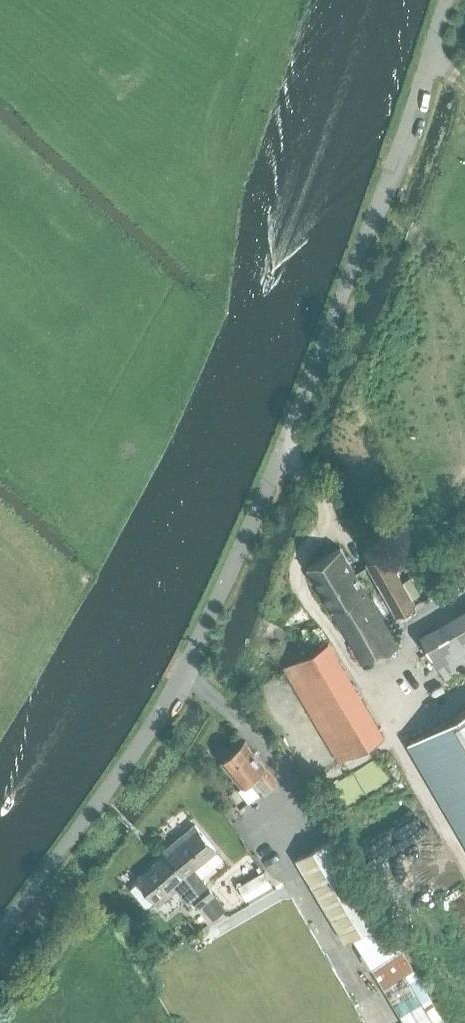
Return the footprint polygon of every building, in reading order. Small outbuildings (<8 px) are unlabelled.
[(308,566),(364,665),(397,646),(342,548),(308,566)] [(385,551),(366,561),(396,615),(416,604),(413,597),(421,593),(412,575),(403,580),(389,554),(386,550),(385,551)] [(421,633),(443,674),(444,673),(447,678),(464,667),(464,607),(421,633)] [(284,666),(339,761),(386,734),(331,639),(284,666)] [(409,742),(464,840),(464,710),(409,742)] [(278,778),(246,740),(233,751),(230,750),(226,754),(226,757),(223,759),(245,786),(251,780),(261,792),(278,778)] [(196,823),(166,848),(169,852),(188,873),(190,877),(189,878),(197,887),(205,881),(208,884),(209,883),(195,867),(217,849),(196,823)] [(414,968),(335,834),(295,858),(345,941),(353,936),(385,986),(414,968)] [(140,879),(133,885),(149,905),(156,898),(159,902),(178,887),(189,900),(193,896),(190,893),(197,887),(189,878),(190,877),(188,873),(169,852),(138,877),(140,879)] [(273,884),(264,870),(239,885),(247,899),(273,884)] [(205,881),(197,887),(207,900),(214,894),(215,893),(208,884),(205,881)] [(197,887),(190,893),(193,896),(200,905),(201,904),(207,900),(197,887)] [(207,900),(201,904),(209,913),(211,916),(223,906),(214,895),(214,894),(207,900)] [(385,986),(407,1022),(434,1022),(444,1017),(414,968),(385,986)]
